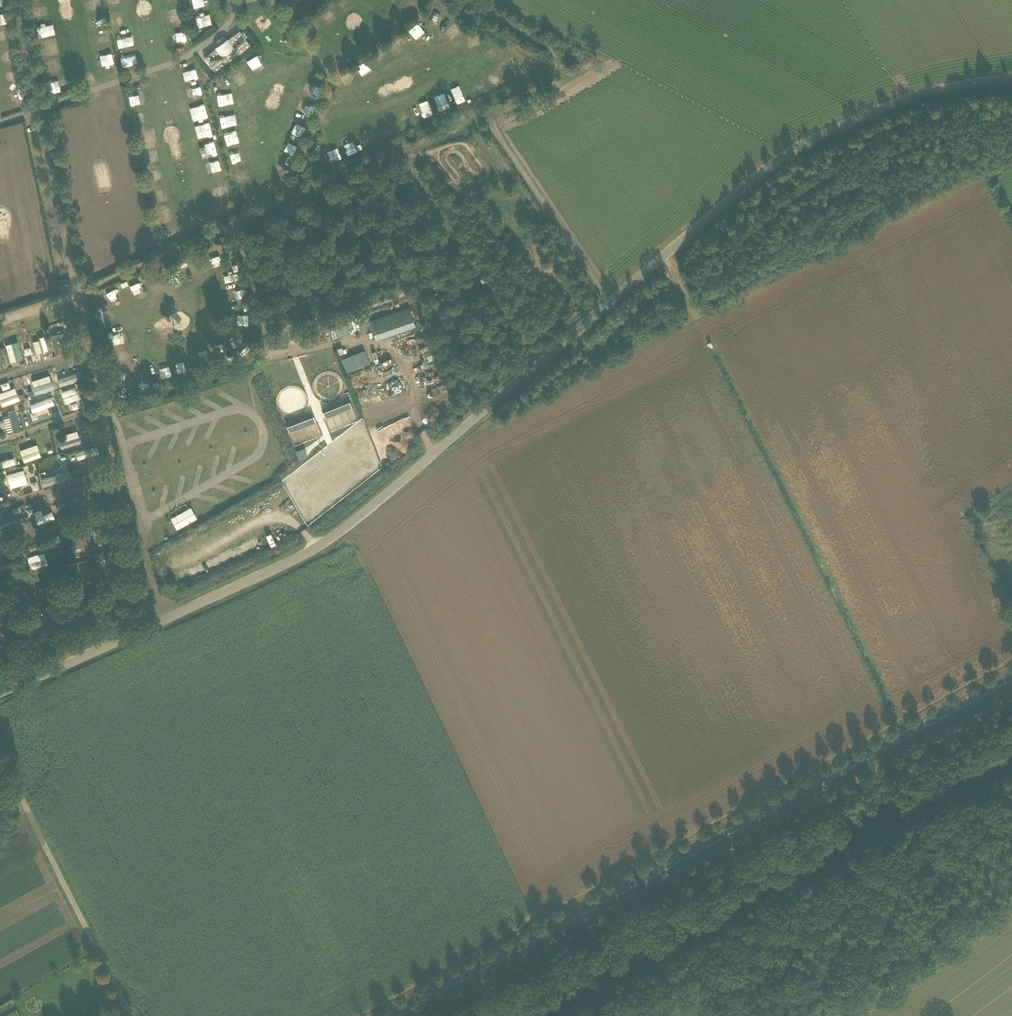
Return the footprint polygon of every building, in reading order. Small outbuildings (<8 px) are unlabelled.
[(86,12),(102,8),(100,0),(88,0),(84,1),(86,12)] [(345,12),(353,6),(349,0),(336,0),(345,12)] [(400,7),(392,11),(398,23),(406,18),(400,7)] [(327,8),(320,13),(326,20),(332,15),(327,8)] [(435,24),(441,25),(442,9),(431,8),(430,21),(435,21),(435,24)] [(51,35),(50,25),(36,25),(36,35),(51,35)] [(184,30),(173,32),(176,42),(186,40),(184,30)] [(239,30),(228,39),(228,40),(215,49),(215,48),(204,57),(214,72),(250,45),(239,30)] [(111,51),(94,54),(96,65),(113,62),(111,51)] [(42,63),(44,72),(60,68),(58,59),(42,63)] [(61,79),(46,84),(49,93),(65,88),(61,79)] [(220,88),(217,96),(226,99),(228,91),(220,88)] [(119,89),(107,91),(110,105),(122,103),(119,89)] [(68,130),(72,116),(59,112),(55,126),(68,130)] [(116,125),(126,123),(124,114),(115,116),(116,125)] [(8,129),(10,137),(23,135),(21,126),(8,129)] [(141,142),(154,140),(152,129),(139,131),(141,142)] [(350,136),(340,140),(347,155),(356,150),(350,136)] [(324,147),(331,161),(341,156),(334,142),(324,147)] [(133,156),(124,158),(126,167),(136,164),(133,156)] [(233,180),(249,175),(246,166),(231,171),(233,180)] [(261,181),(265,190),(275,186),(270,177),(261,181)] [(162,188),(152,191),(155,203),(165,200),(162,188)] [(128,194),(129,200),(143,197),(142,190),(128,194)] [(74,197),(76,206),(86,204),(84,195),(74,197)] [(138,229),(132,237),(145,247),(151,239),(138,229)] [(126,243),(117,247),(123,261),(132,257),(126,243)] [(89,263),(92,272),(100,270),(98,260),(89,263)] [(190,265),(196,280),(202,277),(196,263),(190,265)] [(376,339),(415,325),(408,307),(370,321),(376,339)] [(331,324),(335,335),(353,330),(349,318),(331,324)] [(216,338),(210,339),(212,351),(218,350),(216,338)] [(5,342),(7,361),(21,359),(19,340),(5,342)] [(342,358),(347,371),(369,363),(364,350),(342,358)] [(177,372),(187,367),(180,353),(171,357),(177,372)] [(161,376),(170,373),(165,359),(156,363),(161,376)] [(53,367),(56,376),(64,374),(62,365),(53,367)] [(57,376),(58,384),(72,382),(72,377),(79,375),(79,371),(63,374),(64,375),(57,376)] [(48,374),(29,380),(34,394),(53,387),(48,374)] [(1,405),(18,398),(13,386),(0,391),(0,403),(1,405)] [(74,387),(60,391),(64,402),(77,397),(74,387)] [(27,403),(32,419),(37,417),(35,409),(53,404),(50,396),(27,403)] [(325,418),(351,408),(348,398),(322,409),(325,418)] [(5,430),(18,429),(17,409),(4,410),(5,430)] [(286,423),(289,433),(315,422),(312,413),(286,423)] [(58,442),(60,449),(80,441),(75,429),(61,435),(63,440),(58,442)] [(36,443),(18,448),(22,461),(40,456),(36,443)] [(44,472),(68,466),(65,454),(41,460),(44,472)] [(14,463),(13,456),(0,459),(0,466),(14,463)] [(23,468),(5,474),(9,487),(27,482),(23,468)] [(41,484),(64,481),(63,473),(40,476),(41,484)] [(29,507),(28,502),(17,504),(18,510),(29,507)] [(171,518),(177,529),(197,518),(191,507),(171,518)] [(49,512),(41,514),(41,509),(33,510),(36,523),(51,520),(49,512)] [(23,529),(31,528),(30,513),(22,514),(23,529)] [(15,519),(3,522),(5,530),(17,527),(15,519)] [(80,554),(87,553),(85,530),(71,532),(73,547),(79,546),(80,554)] [(42,551),(26,556),(29,567),(45,563),(42,551)]
